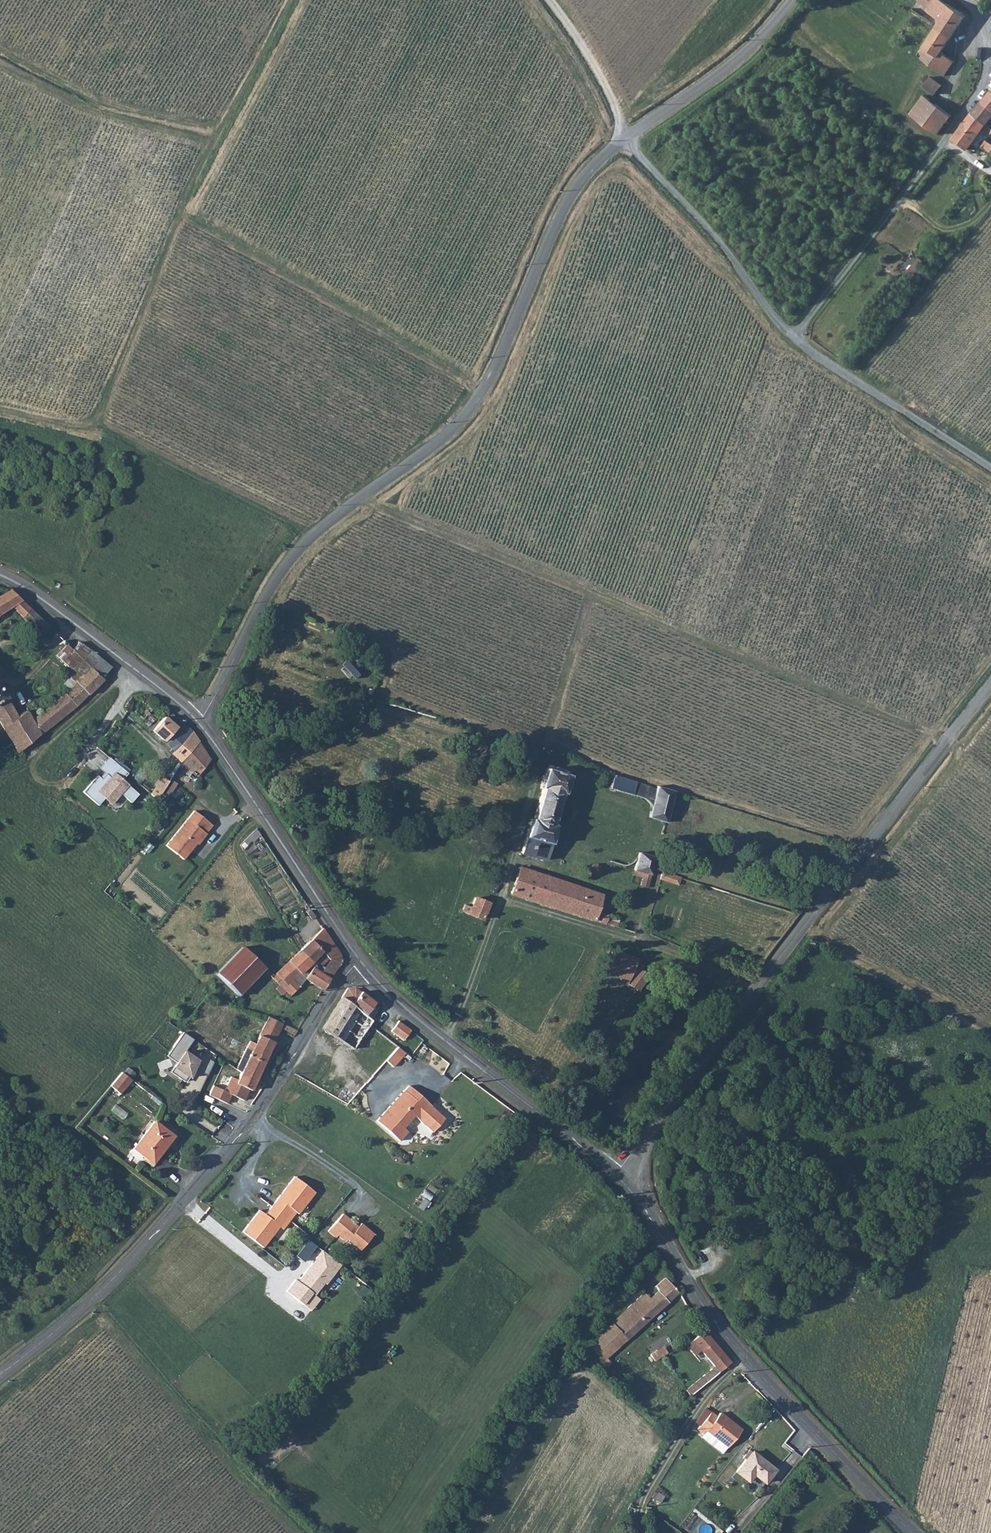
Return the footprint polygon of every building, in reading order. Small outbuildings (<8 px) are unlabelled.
[(930,31),(929,33),(944,42),(959,16),(934,0),(912,0),(909,4),(920,11),(918,14),(935,24),(930,31)] [(936,55),(944,42),(929,33),(919,52),(916,51),(913,56),(917,58),(915,61),(940,77),(948,63),(936,55)] [(927,78),(919,89),(924,92),(931,97),(938,87),(927,78)] [(988,90),(980,101),(990,109),(990,92),(988,90)] [(949,117),(921,96),(908,115),(936,135),(949,117)] [(980,101),(972,112),(987,122),(990,117),(990,109),(980,101)] [(987,122),(972,112),(971,111),(962,124),(977,135),(987,122)] [(977,135),(962,124),(951,139),(968,150),(977,135)] [(13,609),(38,637),(46,631),(7,595),(0,599),(0,618),(13,609)] [(56,658),(78,680),(88,671),(81,662),(87,654),(78,647),(71,654),(66,649),(56,658)] [(81,662),(88,671),(78,680),(73,685),(66,692),(52,706),(58,719),(93,689),(107,672),(87,654),(81,662)] [(68,680),(60,686),(66,692),(73,685),(68,680)] [(133,694),(144,700),(149,691),(138,684),(133,694)] [(0,694),(0,728),(9,744),(17,754),(58,719),(52,706),(31,724),(25,714),(16,720),(0,694)] [(154,727),(147,735),(161,749),(176,733),(165,722),(157,730),(154,727)] [(191,740),(187,735),(181,727),(176,733),(161,749),(158,751),(172,761),(173,760),(191,740)] [(198,750),(191,740),(173,760),(185,768),(198,750)] [(198,750),(185,768),(193,777),(189,782),(193,786),(210,768),(198,750)] [(545,758),(543,765),(554,769),(557,762),(545,758)] [(110,763),(100,774),(105,779),(106,779),(111,783),(120,772),(110,763)] [(554,769),(543,765),(538,785),(542,787),(517,852),(545,858),(550,840),(554,828),(551,826),(561,793),(564,794),(568,775),(554,769)] [(98,780),(83,797),(98,810),(104,803),(110,809),(120,799),(131,808),(138,800),(122,786),(128,779),(120,772),(111,783),(106,779),(105,779),(101,784),(98,780)] [(646,815),(662,821),(671,791),(654,786),(652,790),(611,774),(607,787),(641,798),(645,801),(647,805),(647,810),(646,815)] [(162,775),(152,792),(167,801),(177,784),(162,775)] [(201,836),(208,826),(191,814),(166,851),(182,863),(194,846),(197,848),(205,838),(201,836)] [(640,871),(639,875),(646,877),(649,864),(652,855),(637,849),(631,868),(640,871)] [(511,890),(601,919),(603,910),(591,905),(597,890),(516,863),(507,889),(511,890)] [(658,875),(675,880),(677,873),(660,868),(658,875)] [(646,877),(639,875),(636,883),(644,885),(646,877)] [(470,895),(467,900),(461,899),(457,910),(463,913),(462,918),(476,923),(484,901),(470,895)] [(608,923),(618,926),(620,919),(610,916),(608,923)] [(330,961),(329,963),(337,967),(340,963),(340,960),(338,957),(336,951),(321,929),(299,952),(308,962),(311,960),(316,965),(323,956),(330,961)] [(624,979),(634,958),(612,948),(605,964),(624,979)] [(217,977),(238,996),(263,969),(242,949),(217,977)] [(291,997),(307,982),(324,992),(330,980),(321,975),(316,972),(320,969),(316,965),(311,960),(308,962),(299,952),(273,979),(272,980),(291,997)] [(329,963),(321,975),(330,980),(337,967),(329,963)] [(647,974),(636,965),(624,980),(635,989),(647,974)] [(343,997),(341,1003),(367,1017),(372,1010),(376,1003),(370,1000),(353,989),(348,992),(343,997)] [(375,1021),(367,1017),(341,1003),(324,1033),(358,1051),(371,1028),(375,1021)] [(249,1052),(244,1062),(250,1065),(245,1075),(264,1085),(287,1034),(290,1028),(269,1019),(254,1054),(249,1052)] [(403,1020),(395,1030),(408,1038),(409,1037),(413,1032),(416,1028),(403,1020)] [(299,1038),(302,1033),(290,1028),(287,1034),(299,1038)] [(212,1063),(201,1055),(197,1062),(184,1052),(192,1040),(183,1034),(167,1058),(170,1059),(158,1064),(160,1071),(175,1067),(171,1073),(184,1081),(187,1078),(189,1079),(195,1070),(206,1077),(212,1063)] [(406,1055),(398,1048),(385,1062),(393,1069),(406,1055)] [(245,1075),(250,1065),(244,1062),(240,1072),(245,1075)] [(126,1072),(114,1086),(125,1096),(136,1082),(126,1072)] [(264,1085),(245,1075),(241,1083),(238,1088),(256,1096),(258,1097),(264,1085)] [(237,1099),(252,1106),(256,1096),(238,1088),(241,1083),(237,1082),(231,1095),(219,1090),(215,1100),(233,1108),(237,1099)] [(407,1090),(380,1122),(404,1142),(413,1132),(409,1129),(420,1116),(437,1130),(449,1116),(435,1104),(411,1085),(407,1090)] [(222,1142),(234,1127),(224,1120),(212,1135),(222,1142)] [(175,1138),(156,1123),(134,1151),(153,1166),(175,1138)] [(248,1236),(269,1251),(285,1230),(289,1232),(301,1215),(303,1217),(320,1195),(299,1180),(270,1218),(265,1214),(248,1236)] [(348,1215),(334,1233),(342,1239),(344,1236),(349,1241),(354,1240),(366,1251),(380,1235),(367,1224),(364,1228),(348,1215)] [(295,1279),(285,1292),(303,1306),(311,1293),(315,1296),(342,1265),(309,1240),(296,1255),(309,1266),(297,1282),(295,1279)] [(611,1322),(588,1347),(606,1361),(679,1295),(663,1279),(658,1284),(661,1288),(649,1299),(643,1292),(610,1321),(611,1322)] [(731,1362),(704,1331),(685,1345),(695,1356),(702,1350),(714,1366),(720,1372),(731,1362)] [(666,1353),(662,1346),(650,1354),(654,1361),(666,1353)] [(686,1389),(691,1395),(720,1372),(714,1366),(686,1389)] [(708,1426),(728,1443),(741,1428),(720,1411),(718,1414),(713,1410),(700,1425),(705,1429),(708,1426)] [(728,1443),(708,1426),(705,1429),(703,1432),(723,1449),(728,1443)] [(775,1470),(754,1452),(737,1472),(748,1482),(750,1480),(760,1488),(775,1470)] [(667,1492),(660,1488),(656,1494),(663,1498),(667,1492)]
